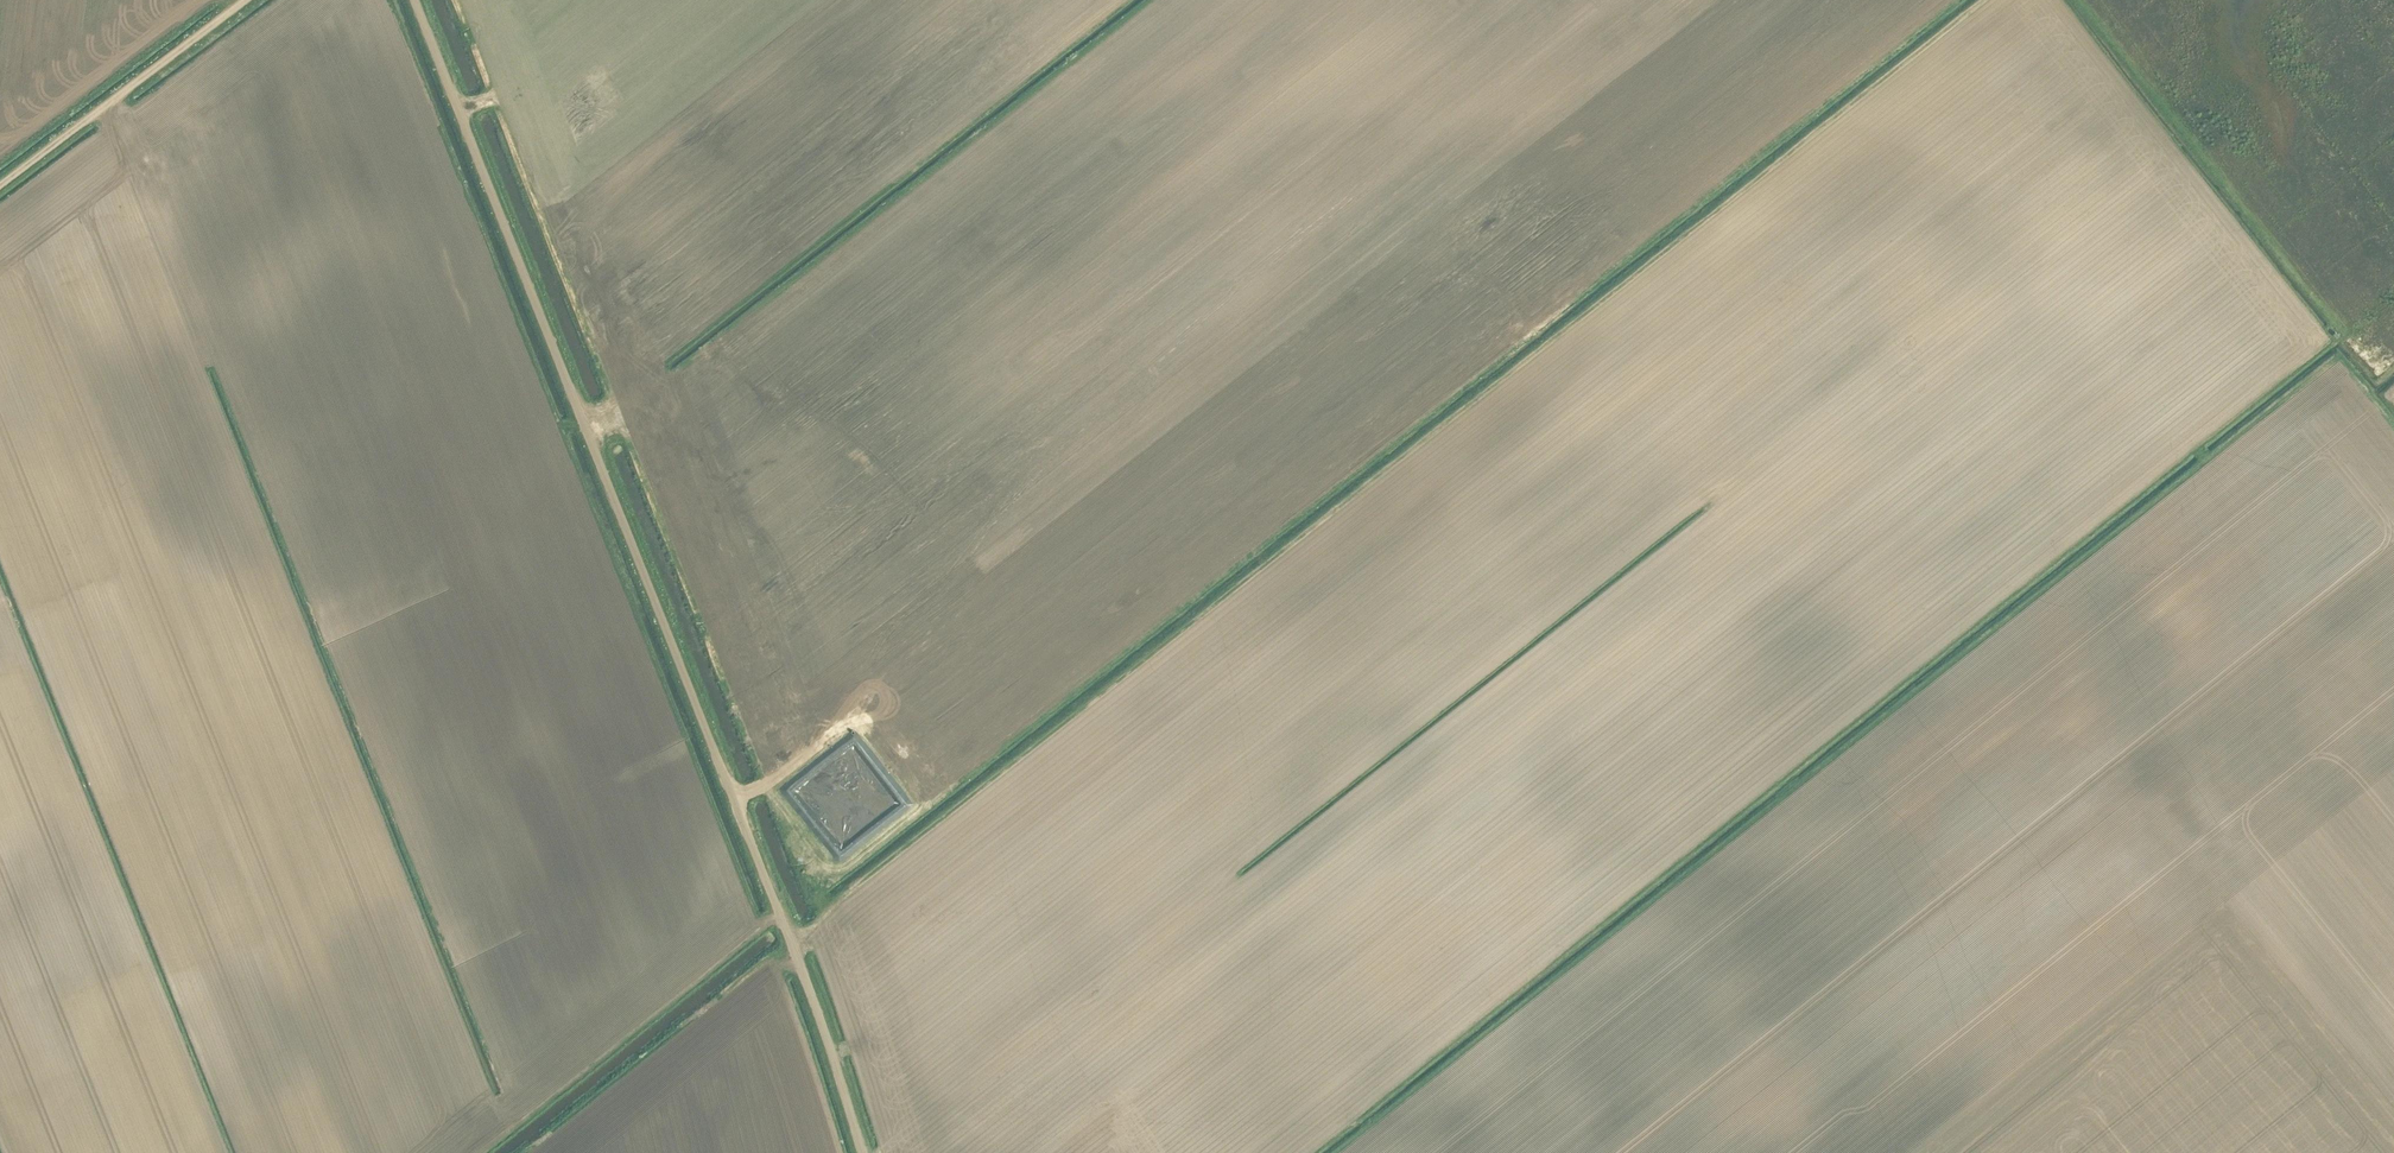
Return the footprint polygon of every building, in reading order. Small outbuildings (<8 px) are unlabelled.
[(804,956),(819,950),(818,946),(803,951),(804,956)]
